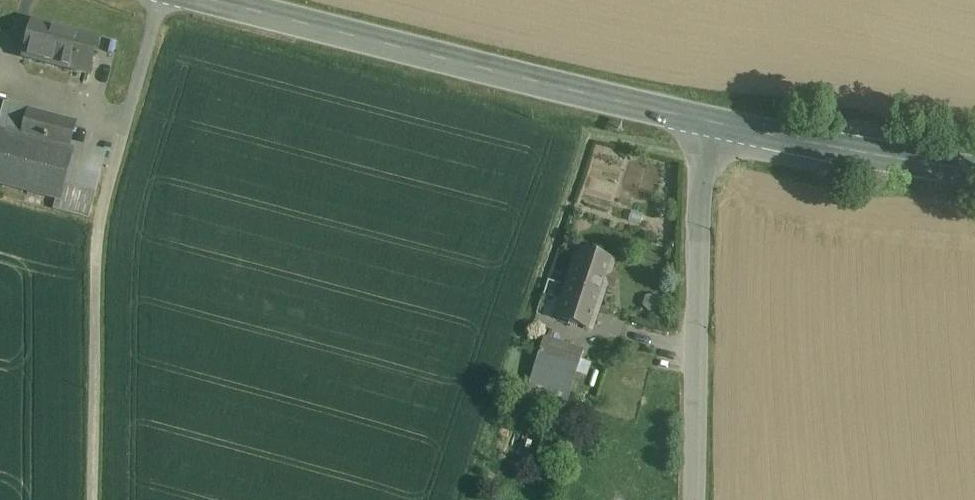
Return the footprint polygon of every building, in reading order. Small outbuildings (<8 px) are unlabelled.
[(65,31),(32,23),(23,58),(56,66),(65,31)] [(97,40),(65,31),(56,66),(88,75),(97,40)] [(4,106),(0,121),(0,132),(21,138),(28,113),(4,106)] [(75,125),(28,113),(21,138),(68,150),(75,125)] [(21,138),(0,132),(0,186),(60,202),(73,152),(68,150),(21,138)] [(613,263),(578,252),(563,300),(597,311),(613,263)] [(597,311),(563,300),(556,319),(591,330),(597,311)] [(583,352),(543,339),(529,384),(569,397),(583,352)]
